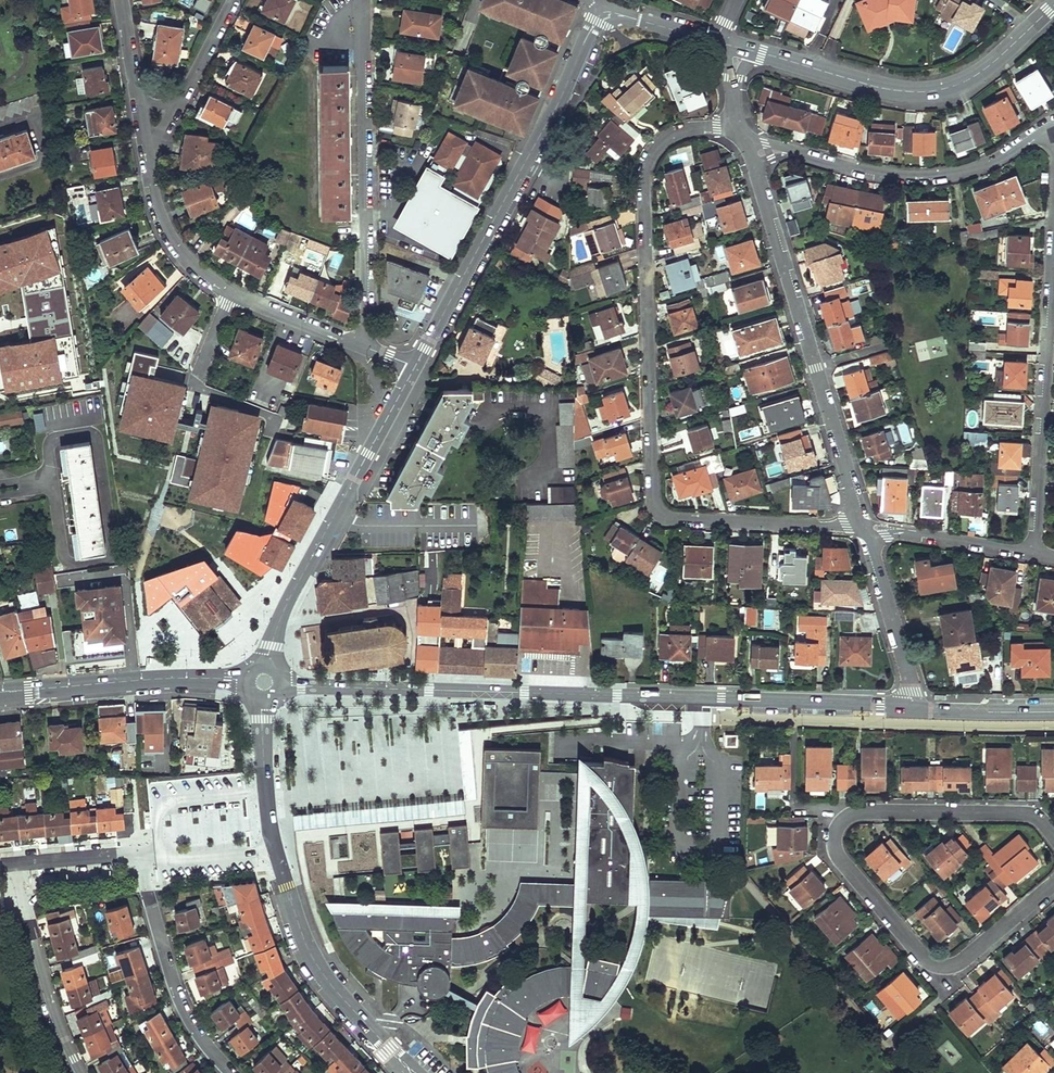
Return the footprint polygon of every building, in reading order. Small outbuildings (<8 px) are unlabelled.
[(71,3),(73,11),(91,8),(94,8),(92,0),(71,0),(71,3)] [(263,9),(284,20),(296,0),(268,0),(263,9)] [(522,39),(507,72),(520,78),(515,82),(514,86),(515,90),(486,77),(489,71),(472,64),(455,104),(472,111),(470,115),(486,122),(487,118),(516,131),(520,125),(519,125),(523,117),(526,118),(529,113),(528,113),(531,105),(534,106),(537,101),(535,100),(536,98),(531,96),(536,84),(541,87),(542,85),(544,86),(546,81),(544,80),(548,73),(549,73),(551,69),(550,68),(553,61),(554,62),(557,57),(554,56),(555,54),(552,52),(557,41),(560,42),(561,40),(563,41),(566,36),(564,35),(567,27),(569,28),(571,23),(570,22),(573,14),(575,14),(578,8),(559,0),(485,0),(482,8),(540,33),(535,36),(534,39),(535,45),(522,39)] [(579,6),(566,0),(559,0),(578,8),(579,6)] [(711,0),(688,0),(696,4),(695,4),(699,6),(700,5),(707,8),(711,0)] [(766,8),(789,20),(790,18),(799,0),(770,0),(766,8)] [(825,0),(799,0),(790,18),(804,24),(803,26),(811,30),(815,32),(829,2),(825,0)] [(857,3),(868,30),(896,18),(911,20),(913,0),(864,0),(857,3)] [(972,28),(983,8),(973,2),(971,6),(963,1),(964,0),(942,0),(940,4),(945,6),(941,12),(954,19),(972,28)] [(73,11),(71,3),(60,5),(65,29),(91,24),(90,18),(93,17),(91,8),(73,11)] [(441,15),(406,10),(403,31),(438,36),(441,15)] [(954,19),(941,12),(939,16),(952,23),(954,19)] [(809,35),(811,30),(803,26),(804,24),(790,18),(789,20),(787,25),(809,35)] [(91,24),(68,29),(70,41),(72,55),(102,50),(100,24),(91,24)] [(183,28),(160,24),(154,59),(174,62),(176,48),(180,49),(183,28)] [(269,44),(275,34),(255,25),(250,34),(253,36),(247,47),(264,56),(264,54),(273,58),(278,49),(269,44)] [(253,36),(250,34),(244,46),(247,47),(253,36)] [(563,41),(561,40),(560,42),(557,41),(552,52),(555,54),(554,56),(557,57),(563,41)] [(72,55),(70,41),(63,42),(65,56),(72,55)] [(424,56),(398,51),(394,77),(421,82),(424,56)] [(264,75),(237,61),(226,82),(252,96),(264,75)] [(698,90),(687,62),(664,71),(675,99),(698,90)] [(50,66),(44,67),(45,77),(62,74),(60,65),(50,66)] [(104,81),(102,66),(83,69),(84,77),(77,78),(79,93),(86,92),(86,94),(109,90),(107,81),(104,81)] [(350,66),(321,67),(322,214),(351,213),(350,66)] [(1037,70),(1016,82),(1031,105),(1051,93),(1037,70)] [(660,92),(645,75),(639,80),(641,82),(645,79),(655,90),(651,93),(655,97),(660,92)] [(611,93),(602,101),(609,107),(623,119),(642,102),(645,106),(655,97),(651,93),(655,90),(645,79),(641,82),(639,80),(617,100),(611,93)] [(544,86),(542,85),(541,87),(536,84),(531,96),(536,98),(535,100),(537,101),(544,86)] [(999,100),(984,107),(996,130),(1007,124),(1007,126),(1018,120),(1010,104),(1017,101),(1009,86),(996,94),(999,100)] [(767,106),(764,117),(784,124),(790,106),(792,98),(772,92),(773,90),(764,87),(759,104),(767,106)] [(698,90),(675,99),(679,109),(686,106),(687,109),(705,102),(700,89),(698,90)] [(4,121),(5,115),(12,117),(14,112),(21,114),(23,108),(30,111),(35,95),(0,106),(0,120),(4,121)] [(241,111),(210,95),(200,114),(224,126),(228,118),(236,122),(241,111)] [(422,105),(401,101),(396,124),(398,125),(396,134),(414,137),(415,129),(417,129),(422,105)] [(790,106),(784,124),(812,132),(818,115),(807,111),(808,108),(800,105),(799,109),(790,106)] [(112,106),(86,110),(90,134),(116,130),(112,106)] [(619,158),(640,133),(623,119),(609,107),(604,113),(610,118),(590,143),(592,145),(585,153),(596,162),(607,148),(619,158)] [(854,146),(860,148),(865,120),(837,111),(830,136),(834,137),(833,141),(853,147),(854,146)] [(827,117),(819,115),(814,133),(822,135),(827,117)] [(933,119),(933,129),(941,129),(940,120),(933,119)] [(977,121),(974,122),(982,143),(985,142),(977,121)] [(968,127),(949,134),(956,151),(974,144),(975,146),(982,143),(974,122),(967,124),(968,127)] [(915,132),(915,126),(905,126),(903,151),(934,152),(934,132),(915,132)] [(0,138),(0,168),(38,155),(29,128),(0,138)] [(894,133),(871,131),(869,152),(892,154),(894,133)] [(207,162),(217,163),(219,143),(206,142),(207,136),(189,135),(188,142),(185,141),(182,166),(196,167),(196,163),(207,165),(207,162)] [(493,161),(497,154),(480,145),(477,149),(453,135),(438,161),(445,165),(439,175),(434,172),(432,171),(415,202),(419,204),(424,207),(422,210),(417,208),(409,221),(415,224),(411,232),(429,242),(431,239),(433,235),(440,238),(437,243),(451,250),(465,224),(468,225),(478,207),(473,204),(478,196),(475,194),(493,162),(493,161)] [(92,150),(96,174),(115,171),(112,152),(103,153),(102,148),(92,150)] [(700,154),(703,163),(717,159),(714,150),(700,154)] [(722,181),(729,179),(725,165),(719,167),(717,159),(703,163),(706,174),(701,175),(704,183),(708,181),(711,190),(699,193),(699,195),(701,204),(717,199),(714,191),(724,188),(722,181)] [(445,165),(438,161),(434,172),(439,175),(445,165)] [(496,163),(493,162),(475,194),(478,196),(496,163)] [(685,166),(681,167),(686,184),(690,182),(685,166)] [(573,184),(586,185),(589,186),(587,206),(605,208),(607,195),(609,195),(610,180),(591,178),(592,170),(574,167),(573,184)] [(686,184),(681,167),(666,172),(668,179),(670,186),(667,187),(672,204),(673,203),(676,211),(678,211),(690,207),(700,204),(701,204),(699,195),(696,196),(690,198),(686,184)] [(1015,176),(995,183),(1005,209),(1025,202),(1015,176)] [(220,177),(209,181),(214,193),(224,190),(220,177)] [(722,181),(724,188),(731,186),(729,179),(722,181)] [(805,179),(786,184),(793,208),(812,203),(805,179)] [(209,181),(184,190),(192,213),(217,204),(214,193),(209,181)] [(995,183),(974,191),(984,217),(1005,209),(995,183)] [(85,196),(84,184),(67,187),(69,199),(85,196)] [(847,192),(847,189),(835,187),(826,185),(822,201),(830,203),(827,219),(836,220),(835,222),(852,226),(859,194),(847,192)] [(714,191),(717,199),(733,194),(731,186),(724,188),(714,191)] [(98,190),(103,217),(123,214),(121,201),(118,202),(117,197),(120,196),(118,187),(98,190)] [(254,188),(238,199),(245,208),(257,199),(254,188)] [(880,212),(883,197),(871,194),(871,197),(859,194),(852,226),(870,229),(870,227),(879,228),(882,212),(880,212)] [(725,230),(746,224),(739,200),(718,207),(719,210),(715,211),(718,221),(722,220),(725,230)] [(906,203),(907,219),(928,219),(928,200),(912,201),(912,202),(906,203)] [(943,200),(928,200),(928,219),(949,218),(948,201),(943,201),(943,200)] [(405,219),(409,221),(417,208),(419,204),(415,202),(405,219)] [(93,221),(101,219),(98,204),(90,206),(93,221)] [(702,210),(700,204),(690,207),(692,213),(702,210)] [(678,211),(679,216),(692,213),(690,207),(678,211)] [(560,223),(533,209),(515,244),(547,261),(551,254),(545,251),(560,223)] [(614,222),(612,214),(591,220),(594,228),(588,230),(585,222),(570,227),(571,236),(585,231),(592,254),(601,251),(622,244),(614,222)] [(680,220),(666,224),(672,244),(674,244),(677,253),(684,251),(700,246),(697,236),(703,235),(700,227),(701,226),(699,221),(682,227),(680,220)] [(796,220),(787,222),(791,236),(800,234),(796,220)] [(415,224),(409,221),(406,229),(411,232),(415,224)] [(233,234),(236,228),(227,223),(224,229),(233,234)] [(980,223),(967,226),(968,231),(968,234),(969,234),(981,231),(980,223)] [(468,225),(465,224),(451,250),(453,251),(468,225)] [(291,231),(281,227),(277,240),(286,243),(291,231)] [(0,346),(0,390),(79,377),(54,228),(0,245),(0,290),(21,283),(30,341),(0,346)] [(223,238),(216,251),(238,263),(252,237),(236,228),(233,234),(229,241),(223,238)] [(998,235),(997,228),(984,231),(986,238),(998,235)] [(138,251),(128,229),(103,240),(113,262),(138,251)] [(968,231),(959,232),(961,248),(971,246),(968,234),(968,231)] [(971,242),(986,238),(984,231),(981,231),(969,234),(971,242)] [(287,248),(293,251),(299,237),(292,234),(287,248)] [(433,235),(431,239),(437,243),(440,238),(433,235)] [(898,236),(889,235),(888,251),(896,251),(898,236)] [(1029,237),(1008,235),(1007,263),(1032,265),(1032,253),(1028,253),(1029,237)] [(258,257),(261,252),(265,244),(252,237),(238,263),(260,275),(267,262),(258,257)] [(752,239),(726,246),(733,270),(756,263),(752,249),(755,248),(752,239)] [(113,262),(103,240),(99,242),(109,264),(113,262)] [(824,244),(805,250),(809,262),(813,261),(820,284),(843,277),(838,260),(842,259),(840,250),(824,244)] [(664,257),(667,264),(686,258),(684,251),(677,253),(664,257)] [(270,257),(261,252),(258,257),(267,262),(270,257)] [(700,254),(690,257),(693,271),(703,269),(700,254)] [(686,258),(667,264),(674,288),(694,282),(686,258)] [(399,304),(412,309),(429,276),(388,260),(390,289),(403,294),(399,304)] [(574,277),(596,269),(594,262),(571,270),(574,277)] [(600,295),(627,286),(619,262),(596,269),(574,277),(572,278),(575,288),(595,281),(600,295)] [(148,267),(124,287),(141,305),(164,286),(148,267)] [(570,272),(565,268),(562,274),(568,277),(570,272)] [(990,270),(974,269),(973,278),(990,279),(990,270)] [(728,270),(713,275),(714,284),(724,281),(730,279),(728,270)] [(292,275),(286,288),(310,298),(317,279),(302,272),(299,278),(292,275)] [(568,277),(562,274),(558,280),(570,286),(570,272),(568,277)] [(713,275),(704,278),(705,287),(709,286),(711,285),(714,284),(713,275)] [(694,280),(697,290),(705,287),(704,278),(694,280)] [(871,278),(853,283),(856,290),(873,284),(871,278)] [(335,286),(317,279),(310,298),(334,308),(340,295),(343,296),(347,287),(336,283),(335,286)] [(1010,279),(1001,279),(1000,293),(1009,293),(1010,279)] [(1031,280),(1010,279),(1009,293),(1009,304),(1029,305),(1031,280)] [(759,280),(731,288),(738,310),(760,303),(759,300),(769,298),(765,284),(760,286),(759,280)] [(714,284),(711,286),(713,293),(727,289),(724,281),(714,284)] [(705,287),(697,290),(699,297),(710,294),(709,286),(705,287)] [(199,312),(178,295),(161,315),(182,333),(199,312)] [(839,303),(838,298),(821,302),(827,324),(846,319),(854,317),(848,300),(839,303)] [(689,300),(668,306),(676,332),(696,325),(689,300)] [(334,317),(346,323),(351,311),(340,306),(334,317)] [(619,321),(614,306),(589,314),(593,326),(601,323),(605,335),(621,330),(619,321)] [(150,312),(138,325),(162,346),(173,333),(150,312)] [(1028,313),(1008,312),(1008,316),(1008,320),(1007,334),(998,334),(998,343),(1006,344),(1027,345),(1028,322),(1028,313)] [(501,318),(494,314),(492,319),(499,323),(501,318)] [(470,325),(458,350),(484,362),(497,334),(495,333),(498,327),(477,317),(473,326),(470,325)] [(777,327),(774,317),(740,327),(744,340),(748,339),(751,350),(776,343),(772,328),(777,327)] [(846,319),(827,324),(835,348),(853,342),(852,340),(863,336),(860,324),(849,327),(846,319)] [(601,323),(593,326),(597,338),(605,335),(601,323)] [(744,340),(740,327),(732,329),(739,353),(751,350),(748,339),(744,340)] [(777,327),(772,328),(776,343),(781,341),(777,327)] [(263,338),(240,328),(229,354),(253,363),(263,338)] [(699,333),(702,341),(716,337),(713,329),(699,333)] [(883,329),(866,335),(867,338),(869,346),(883,342),(888,335),(887,332),(885,333),(883,329)] [(915,342),(918,360),(947,355),(943,336),(915,342)] [(577,353),(593,348),(590,340),(574,345),(577,353)] [(986,343),(969,342),(968,350),(985,351),(986,343)] [(302,353),(278,344),(268,369),(292,378),(302,353)] [(683,344),(668,349),(676,373),(698,366),(693,350),(685,352),(683,344)] [(575,354),(575,362),(586,358),(586,357),(595,354),(593,348),(577,353),(575,354)] [(598,381),(626,372),(619,349),(590,358),(598,381)] [(176,465),(172,482),(193,487),(191,496),(237,507),(258,419),(238,414),(238,411),(213,405),(209,420),(201,418),(203,409),(198,408),(195,421),(192,420),(176,416),(183,385),(153,378),(159,356),(135,350),(127,384),(123,383),(118,404),(127,406),(122,426),(171,437),(174,421),(191,425),(199,427),(200,422),(208,424),(203,445),(200,459),(183,455),(179,454),(176,465)] [(985,351),(968,350),(968,358),(985,359),(985,351)] [(886,352),(868,357),(871,366),(895,358),(894,355),(886,352)] [(787,356),(743,369),(750,393),(786,382),(783,372),(791,370),(787,356)] [(324,365),(325,363),(317,360),(311,373),(319,376),(316,382),(333,390),(341,369),(333,366),(332,368),(324,365)] [(862,368),(860,360),(840,366),(842,374),(862,368)] [(1005,371),(1004,384),(1024,386),(1025,362),(1006,361),(1005,371)] [(738,362),(722,367),(724,376),(741,371),(738,362)] [(562,377),(542,366),(535,380),(547,386),(556,386),(562,377)] [(862,368),(842,374),(846,385),(849,398),(878,389),(876,380),(872,381),(866,382),(863,372),(862,368)] [(791,370),(783,372),(786,382),(794,380),(791,370)] [(869,370),(863,372),(866,382),(872,381),(869,370)] [(1005,371),(996,371),(996,384),(1004,384),(1005,371)] [(842,374),(833,377),(836,387),(846,385),(842,374)] [(288,384),(282,401),(290,404),(296,388),(288,384)] [(706,385),(703,386),(708,403),(696,407),(696,409),(712,404),(706,385)] [(690,387),(670,393),(677,415),(696,409),(696,407),(708,403),(703,386),(691,389),(690,387)] [(884,387),(878,389),(882,400),(887,398),(884,387)] [(473,400),(472,388),(449,388),(431,422),(391,495),(391,502),(418,502),(426,488),(432,491),(440,476),(444,469),(441,467),(438,465),(444,455),(453,438),(458,441),(469,422),(470,420),(463,417),(473,400)] [(431,422),(449,388),(444,389),(426,422),(431,422)] [(472,388),(473,400),(485,399),(484,388),(472,388)] [(878,389),(849,398),(855,415),(856,421),(867,418),(885,412),(882,400),(878,389)] [(629,413),(621,390),(603,396),(606,404),(610,415),(611,418),(629,413)] [(588,426),(581,402),(588,400),(585,393),(575,396),(575,401),(574,424),(574,440),(591,435),(588,426)] [(805,419),(797,396),(760,407),(765,424),(762,425),(764,432),(805,419)] [(1022,403),(985,400),(984,422),(1021,424),(1022,403)] [(560,402),(561,425),(574,424),(575,401),(560,402)] [(732,415),(746,411),(744,403),(729,407),(732,415)] [(322,431),(320,438),(332,441),(341,442),(346,411),(310,404),(308,414),(305,414),(303,427),(322,431)] [(606,404),(600,405),(603,417),(610,415),(606,404)] [(282,405),(278,413),(285,416),(288,407),(282,405)] [(24,421),(22,410),(0,414),(0,426),(24,421)] [(724,433),(733,431),(730,420),(721,422),(724,433)] [(426,422),(387,493),(391,495),(431,422),(426,422)] [(706,423),(687,429),(694,451),(713,446),(706,423)] [(557,425),(560,467),(576,467),(574,448),(574,440),(574,424),(561,425),(557,425)] [(802,438),(800,430),(780,435),(789,469),(816,461),(809,436),(802,438)] [(875,458),(890,454),(887,445),(884,434),(883,430),(865,435),(861,436),(864,444),(866,454),(873,452),(875,458)] [(26,432),(28,446),(36,444),(33,431),(26,432)] [(983,432),(964,431),(963,441),(983,442),(983,432)] [(625,432),(593,442),(598,455),(609,452),(611,460),(631,453),(625,432)] [(890,432),(884,434),(887,445),(893,443),(890,432)] [(810,435),(818,464),(827,462),(819,433),(810,435)] [(591,435),(574,440),(574,448),(593,442),(591,435)] [(304,444),(276,439),(267,464),(309,469),(324,472),(327,452),(331,453),(332,448),(331,447),(332,441),(320,438),(306,436),(304,444)] [(991,460),(990,472),(1018,475),(1019,466),(1019,455),(1027,455),(1028,443),(1021,443),(1000,441),(999,461),(991,460)] [(106,552),(90,442),(61,446),(65,471),(62,471),(63,479),(71,478),(77,522),(69,524),(70,531),(73,531),(76,556),(106,552)] [(915,469),(928,470),(924,454),(922,447),(911,452),(910,469),(915,469)] [(724,468),(719,453),(711,456),(715,471),(724,468)] [(715,471),(711,456),(677,466),(679,474),(673,475),(679,496),(693,492),(694,494),(712,489),(711,487),(708,475),(716,473),(715,471)] [(633,498),(626,477),(623,468),(603,474),(606,483),(613,504),(633,498)] [(885,475),(905,476),(906,469),(884,468),(883,475),(885,475)] [(761,490),(754,469),(726,478),(731,496),(750,491),(751,493),(761,490)] [(884,487),(883,510),(903,512),(905,484),(914,485),(915,469),(910,469),(906,469),(905,476),(885,475),(885,477),(879,477),(879,487),(884,487)] [(953,471),(944,471),(943,484),(952,485),(953,478),(953,472),(953,471)] [(961,479),(960,490),(960,491),(959,499),(959,510),(981,512),(982,492),(983,474),(953,472),(953,478),(961,479)] [(716,473),(708,475),(711,487),(720,485),(716,473)] [(811,485),(798,485),(797,506),(818,506),(822,506),(824,506),(828,505),(829,503),(830,499),(827,490),(823,476),(811,479),(811,485)] [(789,487),(789,477),(766,484),(768,490),(771,489),(772,491),(789,487)] [(267,515),(278,522),(293,494),(295,495),(301,485),(276,480),(267,515)] [(1018,483),(999,482),(997,508),(1016,509),(1018,483)] [(944,487),(922,485),(920,515),(942,516),(944,487)] [(576,503),(576,487),(549,488),(549,503),(576,503)] [(960,491),(952,490),(951,499),(959,499),(960,491)] [(293,494),(278,522),(294,530),(301,533),(315,506),(295,495),(293,494)] [(549,503),(527,503),(526,520),(578,520),(580,519),(578,502),(576,503),(549,503)] [(614,538),(611,542),(618,546),(613,553),(615,558),(623,563),(626,557),(639,537),(622,527),(623,525),(616,521),(607,534),(614,538)] [(278,522),(274,530),(290,539),(294,530),(278,522)] [(42,524),(34,525),(35,536),(44,535),(42,524)] [(261,554),(274,530),(261,533),(239,527),(228,545),(265,568),(275,561),(261,554)] [(275,561),(284,566),(296,542),(290,539),(274,530),(261,554),(275,561)] [(661,551),(639,537),(626,557),(633,562),(648,572),(661,551)] [(740,586),(761,587),(762,544),(745,544),(745,545),(730,545),(729,581),(740,581),(740,586)] [(684,548),(683,574),(697,575),(713,576),(714,546),(703,546),(703,549),(684,548)] [(850,567),(844,548),(825,547),(824,564),(820,563),(820,570),(824,571),(824,567),(850,567)] [(783,570),(782,581),(805,582),(807,557),(795,556),(796,549),(786,549),(785,562),(782,563),(779,564),(779,566),(780,569),(783,570)] [(173,593),(203,632),(215,622),(218,626),(234,613),(232,611),(242,602),(211,563),(206,556),(145,577),(149,612),(173,593)] [(40,592),(56,589),(54,574),(53,565),(52,565),(50,557),(37,559),(38,568),(36,568),(40,592)] [(334,557),(334,579),(373,575),(373,557),(334,557)] [(633,562),(626,557),(623,563),(629,567),(633,562)] [(929,559),(917,561),(922,590),(956,584),(952,563),(930,566),(929,559)] [(1018,571),(993,567),(992,573),(990,585),(988,594),(992,602),(1011,604),(1010,613),(1020,614),(1024,588),(1016,587),(1018,571)] [(319,585),(323,611),(419,596),(418,569),(373,575),(334,579),(322,579),(319,585)] [(992,573),(983,572),(981,584),(990,585),(992,573)] [(442,606),(441,634),(455,635),(454,646),(440,645),(438,670),(484,672),(487,621),(488,617),(459,616),(461,588),(460,588),(461,578),(448,578),(444,577),(442,606)] [(1042,577),(1037,607),(1053,610),(1053,578),(1042,577)] [(548,580),(523,578),(519,648),(519,649),(580,653),(581,641),(586,641),(591,641),(588,609),(582,609),(560,608),(561,588),(548,588),(548,580)] [(824,580),(822,602),(858,603),(856,594),(858,594),(855,581),(824,580)] [(117,601),(116,586),(77,589),(78,605),(83,605),(84,609),(88,609),(89,624),(85,625),(85,630),(86,636),(107,634),(107,639),(123,637),(123,629),(120,629),(119,620),(123,620),(121,600),(117,601)] [(777,588),(768,587),(766,607),(776,607),(777,588)] [(977,593),(970,593),(972,601),(982,600),(984,591),(980,592),(977,593)] [(0,613),(0,633),(6,656),(29,650),(20,619),(18,611),(15,599),(9,601),(12,610),(0,613)] [(417,632),(441,634),(442,606),(419,604),(417,632)] [(757,606),(746,606),(745,624),(756,624),(757,606)] [(44,607),(18,611),(20,619),(45,615),(44,607)] [(974,640),(969,609),(945,613),(948,629),(944,630),(947,644),(974,640)] [(854,611),(835,610),(835,619),(854,620),(854,611)] [(45,615),(20,619),(29,650),(34,668),(57,662),(55,650),(41,652),(39,647),(56,644),(51,614),(45,615)] [(395,622),(393,614),(365,618),(366,626),(327,632),(328,641),(323,642),(323,648),(324,655),(330,655),(331,664),(369,659),(370,666),(405,662),(404,653),(403,649),(405,644),(405,640),(404,636),(402,631),(400,628),(396,625),(395,622)] [(487,621),(484,672),(515,673),(517,673),(519,649),(519,648),(497,647),(499,622),(487,621)] [(853,631),(853,621),(841,621),(841,631),(853,631)] [(807,641),(797,641),(796,661),(815,662),(814,664),(824,665),(826,631),(821,630),(812,630),(808,629),(807,641)] [(124,641),(87,645),(86,636),(85,630),(63,632),(66,664),(125,659),(124,641)] [(625,639),(603,638),(602,654),(624,654),(624,648),(642,649),(643,631),(625,630),(625,639)] [(689,635),(662,633),(661,656),(689,657),(689,635)] [(107,634),(86,636),(87,645),(124,641),(123,637),(107,639),(107,634)] [(512,643),(511,634),(498,636),(499,644),(512,643)] [(734,637),(699,635),(697,656),(733,658),(734,637)] [(869,664),(871,638),(841,636),(841,655),(847,655),(846,660),(857,660),(857,663),(869,664)] [(974,640),(947,644),(951,671),(963,669),(962,664),(982,660),(978,639),(974,640)] [(1024,642),(1015,642),(1015,663),(1023,663),(1023,665),(1036,665),(1036,673),(1049,673),(1049,648),(1024,648),(1024,642)] [(416,669),(438,670),(440,645),(417,644),(416,669)] [(752,644),(751,665),(778,666),(779,647),(765,646),(765,645),(752,644)] [(982,660),(962,664),(963,669),(983,665),(982,660)] [(126,704),(99,705),(100,741),(102,741),(102,744),(113,744),(112,741),(123,740),(123,769),(136,768),(135,739),(136,739),(136,733),(136,721),(126,721),(126,704)] [(218,710),(185,706),(180,744),(188,745),(187,753),(220,757),(224,723),(217,723),(218,710)] [(146,749),(165,749),(164,711),(136,711),(136,733),(145,733),(146,749)] [(563,719),(548,720),(549,731),(550,731),(564,730),(563,719)] [(8,778),(6,765),(23,763),(19,720),(0,722),(0,778),(8,778)] [(464,798),(296,814),(297,827),(306,826),(311,826),(322,825),(322,826),(329,826),(329,824),(345,823),(357,822),(357,823),(362,823),(362,821),(374,820),(374,822),(380,821),(379,820),(391,819),(391,820),(398,820),(398,818),(413,817),(459,813),(460,814),(466,813),(467,822),(467,827),(482,826),(482,819),(474,819),(475,804),(482,805),(483,791),(474,791),(468,730),(509,726),(510,734),(533,732),(533,748),(549,749),(550,731),(549,731),(548,720),(459,728),(459,730),(465,794),(464,794),(464,798)] [(61,750),(83,748),(81,726),(69,727),(64,727),(63,722),(50,723),(51,745),(61,745),(61,750)] [(306,826),(297,827),(300,864),(305,862),(309,879),(470,865),(469,842),(480,841),(540,843),(552,820),(546,819),(548,771),(548,763),(549,749),(533,748),(533,732),(510,734),(509,726),(468,730),(474,791),(483,791),(482,805),(475,804),(474,819),(482,819),(482,826),(467,827),(467,822),(466,813),(460,814),(459,813),(413,817),(414,828),(399,829),(398,820),(391,820),(391,819),(379,820),(380,821),(374,822),(374,820),(362,821),(362,823),(357,823),(357,822),(345,823),(348,857),(332,859),(329,826),(322,826),(322,825),(311,826),(311,827),(306,828),(306,826)] [(737,735),(726,735),(726,745),(737,745),(737,735)] [(634,816),(625,799),(611,779),(594,758),(580,747),(570,1040),(590,1025),(608,1006),(624,986),(640,953),(644,933),(646,920),(647,919),(647,916),(647,915),(649,896),(649,879),(647,859),(641,835),(634,816)] [(831,748),(807,747),(807,788),(829,788),(829,772),(831,772),(831,748)] [(886,748),(862,748),(862,772),(866,772),(866,779),(866,788),(885,788),(886,748)] [(1010,748),(987,748),(987,788),(1008,788),(1008,773),(1011,773),(1010,748)] [(1043,748),(1043,772),(1047,772),(1047,778),(1047,788),(1053,788),(1053,748),(1043,748)] [(631,843),(634,774),(627,774),(627,771),(628,764),(583,762),(580,843),(572,860),(579,863),(589,867),(588,895),(622,896),(623,867),(630,867),(631,843)] [(558,763),(548,763),(548,771),(546,819),(552,820),(556,812),(558,763)] [(790,765),(755,764),(754,786),(766,786),(766,783),(780,783),(780,786),(789,786),(790,765)] [(847,765),(838,765),(839,788),(846,788),(847,765)] [(857,765),(847,765),(846,788),(857,788),(857,765)] [(1027,765),(1017,765),(1018,788),(1027,788),(1027,765)] [(1035,765),(1027,765),(1027,788),(1035,788),(1035,765)] [(935,766),(902,766),(901,788),(912,788),(912,785),(926,785),(926,788),(935,788),(935,766)] [(970,767),(935,766),(935,788),(944,788),(944,785),(958,785),(958,788),(970,789),(970,767)] [(112,807),(96,808),(98,828),(107,827),(107,824),(114,824),(115,827),(116,827),(117,838),(129,837),(135,830),(134,811),(123,811),(121,788),(111,789),(112,807)] [(70,800),(71,809),(73,830),(82,829),(82,826),(89,826),(90,829),(98,828),(96,808),(96,807),(85,808),(84,799),(70,800)] [(28,813),(19,813),(21,835),(30,834),(30,831),(37,830),(37,833),(47,833),(45,811),(38,812),(37,803),(35,802),(28,802),(27,803),(28,813)] [(71,809),(45,811),(47,833),(55,832),(55,829),(63,828),(63,831),(73,830),(71,809)] [(0,815),(0,837),(4,836),(3,833),(11,832),(12,836),(21,835),(19,813),(0,815)] [(788,816),(781,816),(781,825),(778,825),(778,845),(802,846),(802,833),(806,833),(806,823),(802,823),(802,816),(788,816)] [(295,827),(294,827),(299,872),(304,890),(311,889),(309,879),(305,862),(300,864),(297,827),(296,827),(295,827)] [(1026,844),(1018,835),(995,854),(986,844),(979,850),(986,859),(989,863),(1006,883),(1012,878),(1014,880),(1037,860),(1028,849),(1026,850),(1023,847),(1026,844)] [(929,843),(922,849),(943,875),(960,861),(958,859),(964,854),(952,840),(949,840),(948,838),(941,844),(939,841),(932,847),(929,843)] [(882,842),(875,848),(878,851),(868,859),(883,876),(900,862),(898,860),(904,855),(890,840),(884,844),(882,842)] [(875,848),(866,856),(868,859),(878,851),(875,848)] [(960,861),(952,868),(955,872),(963,865),(961,863),(967,858),(964,854),(958,859),(960,861)] [(622,896),(588,895),(589,867),(579,863),(578,885),(578,900),(629,902),(629,897),(630,877),(630,867),(623,867),(622,896)] [(804,866),(787,880),(792,886),(790,888),(804,904),(822,889),(814,879),(817,877),(810,870),(808,872),(804,866)] [(817,877),(814,879),(822,889),(825,886),(817,877)] [(720,918),(725,895),(720,895),(720,889),(707,889),(707,883),(652,881),(652,878),(649,879),(649,896),(647,915),(720,918)] [(652,878),(652,881),(707,883),(707,889),(720,889),(720,895),(725,895),(729,881),(652,878)] [(992,879),(966,901),(979,917),(988,910),(987,908),(997,899),(998,901),(1005,895),(992,879)] [(932,880),(928,884),(933,889),(937,886),(932,880)] [(239,901),(259,895),(256,883),(235,885),(239,901)] [(578,885),(520,883),(519,890),(516,896),(511,907),(504,916),(492,926),(506,944),(515,936),(523,928),(530,919),(537,904),(577,906),(578,900),(578,885)] [(228,905),(239,901),(235,885),(223,886),(228,905)] [(228,905),(223,886),(214,887),(219,905),(228,905)] [(266,920),(259,895),(239,901),(244,917),(241,918),(243,927),(252,925),(266,920)] [(840,896),(815,917),(836,941),(857,923),(851,917),(855,914),(840,896)] [(932,896),(915,910),(922,919),(924,917),(934,928),(932,930),(939,939),(956,925),(932,896)] [(178,920),(181,929),(200,923),(196,906),(202,905),(200,898),(186,902),(188,908),(179,911),(181,919),(178,920)] [(134,929),(127,905),(108,910),(112,927),(118,926),(121,933),(134,929)] [(219,905),(213,907),(216,918),(222,916),(219,905)] [(421,992),(422,994),(424,995),(425,995),(427,996),(428,997),(430,997),(432,997),(434,997),(435,997),(437,997),(439,996),(440,996),(442,995),(443,994),(444,993),(446,991),(447,990),(448,988),(448,987),(449,985),(449,984),(449,983),(449,981),(450,965),(462,965),(475,963),(487,959),(498,954),(508,948),(506,944),(492,926),(490,925),(487,925),(485,926),(483,927),(480,929),(479,931),(478,932),(477,934),(460,938),(451,938),(452,909),(413,908),(413,915),(401,915),(402,908),(374,907),(374,914),(362,914),(362,907),(330,906),(331,911),(332,916),(334,922),(336,928),(339,933),(342,939),(345,944),(348,948),(352,953),(356,958),(361,962),(365,966),(367,967),(372,971),(375,966),(384,971),(381,976),(386,978),(391,980),(397,982),(403,984),(409,985),(414,986),(417,986),(417,987),(418,988),(419,990),(420,991),(421,992)] [(77,916),(75,909),(61,913),(63,919),(53,922),(55,930),(52,931),(54,939),(74,934),(70,918),(77,916)] [(720,918),(647,915),(647,916),(647,919),(646,920),(717,929),(720,918)] [(74,934),(81,932),(77,916),(70,918),(74,934)] [(1030,936),(1044,953),(1053,945),(1053,916),(1047,921),(1050,924),(1039,933),(1037,931),(1030,936)] [(924,917),(922,919),(932,930),(934,928),(924,917)] [(266,920),(252,925),(255,933),(250,935),(256,952),(275,943),(266,920)] [(1047,921),(1037,931),(1039,933),(1050,924),(1047,921)] [(883,947),(872,933),(847,954),(867,978),(888,961),(884,956),(888,952),(883,947)] [(79,950),(74,934),(54,939),(57,948),(60,947),(62,956),(72,952),(73,959),(97,952),(101,951),(99,944),(79,950)] [(1012,951),(1004,959),(1018,975),(1044,953),(1030,936),(1024,942),(1026,944),(1014,954),(1012,951)] [(208,947),(205,939),(186,946),(189,954),(192,954),(195,961),(193,961),(195,968),(219,960),(217,954),(214,944),(208,947)] [(1024,942),(1012,951),(1014,954),(1026,944),(1024,942)] [(278,952),(275,943),(256,952),(261,968),(268,966),(271,974),(284,968),(281,959),(277,960),(275,952),(278,952)] [(886,944),(883,947),(888,952),(884,956),(888,961),(891,964),(898,958),(886,944)] [(139,946),(116,953),(119,961),(122,960),(128,976),(147,971),(139,946)] [(99,958),(97,952),(73,959),(76,966),(66,968),(68,977),(65,978),(68,986),(87,980),(82,964),(99,958)] [(223,952),(217,954),(219,960),(226,958),(223,952)] [(199,984),(202,993),(229,983),(224,966),(234,963),(232,956),(226,958),(219,960),(195,968),(197,975),(200,974),(202,982),(199,984)] [(523,1015),(526,1012),(534,1005),(543,1000),(553,996),(565,994),(577,994),(583,996),(584,992),(601,996),(610,998),(617,964),(590,958),(587,970),(577,968),(566,968),(552,969),(538,972),(527,977),(518,983),(511,989),(506,984),(495,994),(487,1007),(478,1003),(472,1019),(468,1035),(467,1035),(467,1036),(478,1037),(477,1044),(477,1051),(476,1051),(478,1067),(480,1067),(480,1066),(487,1065),(489,1071),(489,1072),(519,1072),(517,1069),(514,1059),(519,1058),(519,1052),(519,1045),(520,1035),(523,1026),(528,1019),(523,1015)] [(384,971),(375,966),(372,971),(367,967),(365,973),(385,981),(386,978),(381,976),(384,971)] [(288,974),(284,968),(271,974),(276,982),(271,986),(281,1000),(298,988),(293,980),(290,982),(286,976),(288,974)] [(903,969),(879,991),(900,1015),(920,998),(915,992),(920,988),(903,969)] [(156,995),(147,971),(128,976),(133,992),(127,995),(132,1014),(145,1009),(144,1007),(141,1000),(154,996),(156,995)] [(995,973),(985,982),(987,984),(997,976),(995,973)] [(271,974),(263,979),(269,987),(271,986),(276,982),(271,974)] [(107,990),(103,976),(90,979),(93,993),(107,990)] [(981,990),(975,995),(988,1011),(994,1006),(996,1009),(1013,994),(997,976),(987,984),(985,982),(978,987),(981,990)] [(92,997),(87,980),(68,986),(70,996),(73,995),(76,1002),(85,999),(88,1006),(106,999),(112,996),(110,990),(92,997)] [(295,1024),(302,1018),(313,1010),(308,1002),(305,1003),(301,997),(303,995),(298,988),(281,1000),(291,1015),(289,1017),(295,1024)] [(472,1006),(476,1000),(456,989),(452,995),(472,1006)] [(487,989),(478,1003),(487,1007),(495,994),(487,989)] [(967,997),(959,1003),(962,1006),(952,1014),(968,1032),(984,1018),(982,1016),(988,1011),(975,995),(969,1000),(967,997)] [(154,996),(141,1000),(144,1007),(156,1002),(154,996)] [(106,999),(88,1006),(91,1012),(81,1017),(84,1024),(82,1025),(85,1034),(104,1026),(97,1010),(109,1005),(106,999)] [(236,1009),(229,999),(213,1012),(218,1020),(221,1017),(226,1024),(234,1018),(238,1024),(248,1016),(245,1010),(240,1014),(236,1009)] [(256,999),(250,1003),(255,1010),(261,1006),(256,999)] [(959,1003),(950,1011),(952,1014),(962,1006),(959,1003)] [(241,1005),(236,1009),(240,1014),(245,1010),(241,1005)] [(261,1006),(255,1010),(261,1016),(266,1013),(265,1011),(261,1006)] [(622,1006),(621,1017),(630,1018),(631,1006),(622,1006)] [(319,1016),(313,1010),(302,1018),(295,1024),(301,1032),(298,1034),(310,1048),(315,1043),(330,1029),(325,1023),(322,1024),(316,1017),(319,1016)] [(173,1034),(160,1011),(147,1018),(151,1025),(147,1028),(155,1043),(173,1034)] [(238,1024),(230,1031),(235,1037),(232,1039),(233,1039),(230,1042),(237,1050),(240,1048),(242,1051),(258,1038),(252,1031),(248,1026),(253,1022),(248,1016),(238,1024)] [(253,1022),(248,1026),(252,1031),(257,1027),(253,1022)] [(111,1023),(104,1026),(111,1041),(117,1038),(111,1023)] [(111,1041),(104,1026),(85,1034),(96,1058),(108,1051),(120,1044),(117,1038),(111,1041)] [(336,1035),(330,1029),(315,1043),(328,1056),(332,1052),(336,1058),(348,1048),(342,1040),(339,1043),(334,1037),(336,1035)] [(177,1042),(173,1034),(155,1043),(164,1059),(170,1056),(173,1063),(184,1057),(186,1056),(181,1048),(178,1049),(174,1042),(177,1042)] [(1036,1051),(1028,1042),(1003,1065),(1010,1072),(1033,1072),(1046,1061),(1048,1064),(1053,1059),(1053,1057),(1042,1045),(1036,1051)] [(120,1044),(108,1051),(112,1057),(103,1062),(107,1069),(105,1071),(106,1072),(119,1072),(126,1069),(117,1054),(124,1050),(120,1044)] [(348,1048),(336,1058),(342,1063),(338,1067),(343,1072),(358,1072),(365,1067),(359,1059),(357,1062),(351,1056),(354,1054),(348,1048)] [(132,1065),(124,1050),(117,1054),(126,1069),(132,1065)] [(270,1051),(254,1065),(260,1072),(263,1070),(266,1072),(272,1072),(276,1070),(278,1072),(282,1072),(290,1065),(286,1060),(281,1064),(276,1058),(270,1051)] [(326,1059),(330,1063),(336,1058),(332,1052),(328,1056),(326,1059)] [(281,1055),(276,1058),(281,1064),(286,1060),(281,1055)] [(309,1062),(302,1055),(290,1065),(282,1072),(294,1072),(296,1071),(297,1072),(309,1062)] [(171,1064),(175,1070),(186,1064),(187,1061),(184,1057),(173,1063),(171,1064)] [(192,1061),(177,1072),(202,1072),(192,1061)] [(1033,1072),(1038,1072),(1048,1064),(1046,1061),(1033,1072)]
